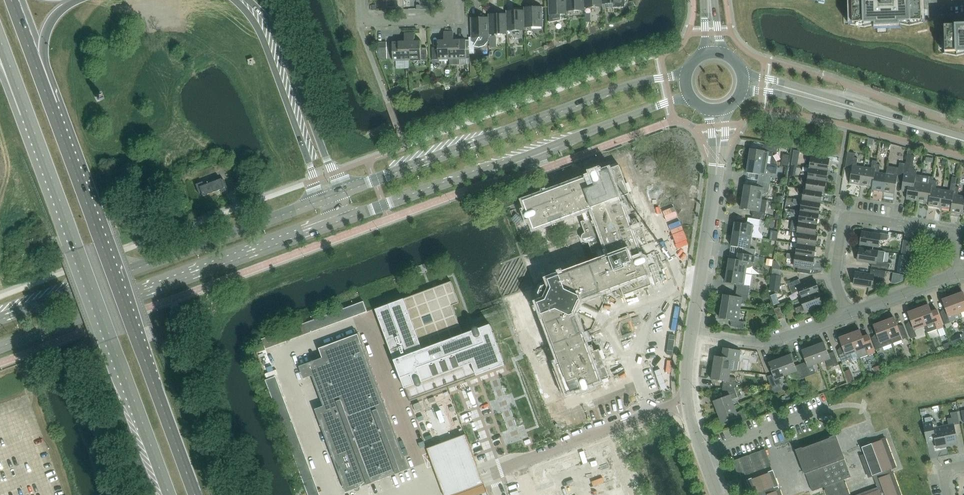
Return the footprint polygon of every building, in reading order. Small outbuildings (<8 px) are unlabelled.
[(548,12),(549,12),(549,19),(549,23),(561,20),(561,14),(567,13),(567,10),(566,0),(548,0),(548,12)] [(567,10),(585,10),(585,7),(584,0),(566,0),(567,10)] [(922,20),(921,0),(851,0),(852,24),(851,24),(851,25),(864,27),(875,24),(899,24),(910,26),(923,22),(922,22),(922,20)] [(524,10),(513,11),(506,11),(507,30),(525,30),(525,27),(524,7),(524,10)] [(542,7),(524,7),(525,27),(543,26),(542,7)] [(507,30),(506,11),(506,14),(489,15),(489,34),(507,33),(507,30)] [(471,37),(471,41),(475,43),(474,46),(480,47),(487,45),(488,42),(489,37),(489,34),(489,15),(488,15),(488,18),(471,18),(471,37)] [(942,24),(942,25),(944,25),(944,53),(943,53),(943,54),(956,56),(963,54),(963,24),(942,24)] [(432,59),(449,59),(448,32),(444,32),(444,40),(438,41),(438,47),(432,47),(432,59)] [(448,32),(449,59),(450,59),(450,65),(460,65),(460,59),(466,58),(466,40),(453,40),(453,32),(448,32)] [(393,61),(410,60),(409,33),(404,33),(405,42),(398,42),(392,42),(393,61)] [(409,33),(410,60),(427,60),(427,48),(421,48),(420,41),(414,41),(414,33),(409,33)] [(376,53),(379,59),(387,59),(387,42),(376,42),(376,53)] [(400,85),(391,88),(396,101),(405,98),(400,85)] [(773,155),(773,152),(777,153),(778,146),(764,144),(763,150),(750,148),(748,160),(773,164),(776,164),(777,162),(773,155)] [(807,152),(806,153),(805,160),(811,161),(809,168),(827,171),(829,159),(812,157),(812,153),(807,152)] [(845,167),(852,168),(849,183),(861,185),(864,167),(857,166),(858,158),(854,157),(855,153),(847,152),(845,167)] [(906,199),(918,201),(922,175),(919,175),(916,174),(917,171),(914,168),(913,167),(914,156),(907,154),(906,163),(903,180),(902,184),(908,185),(906,199)] [(770,182),(772,173),(776,173),(777,165),(776,165),(773,164),(748,160),(747,172),(759,174),(758,180),(770,182)] [(864,167),(861,185),(872,186),(872,189),(876,164),(877,161),(872,160),(871,168),(864,167)] [(899,162),(899,167),(894,167),(887,166),(886,174),(883,191),(895,193),(897,179),(903,180),(906,163),(899,162)] [(876,164),(872,189),(883,191),(886,174),(879,173),(880,165),(876,164)] [(560,187),(523,201),(527,211),(527,212),(526,212),(525,213),(525,215),(525,216),(526,217),(527,218),(528,219),(529,218),(530,218),(530,219),(534,229),(571,215),(584,210),(587,219),(581,221),(585,232),(584,233),(583,234),(582,235),(582,236),(581,237),(581,238),(582,239),(582,241),(583,241),(584,242),(585,243),(586,243),(588,243),(589,242),(593,253),(599,251),(602,259),(590,264),(589,264),(570,272),(550,279),(550,278),(538,282),(533,293),(536,299),(538,304),(539,304),(542,314),(543,318),(545,322),(546,324),(555,350),(557,355),(560,363),(571,392),(573,392),(577,390),(589,385),(598,382),(610,378),(609,376),(606,367),(605,366),(606,366),(604,361),(603,361),(603,359),(600,351),(599,349),(598,350),(598,349),(589,353),(586,344),(585,343),(582,334),(581,333),(574,314),(577,308),(581,300),(600,293),(608,290),(613,288),(620,286),(624,296),(652,285),(641,257),(639,257),(636,249),(637,248),(648,244),(637,213),(632,199),(631,196),(629,192),(626,183),(625,182),(626,182),(624,177),(623,177),(623,175),(620,166),(619,165),(607,169),(599,172),(581,179),(581,178),(580,178),(580,177),(579,177),(579,176),(578,176),(577,176),(576,176),(575,176),(574,176),(573,177),(572,177),(572,178),(571,179),(571,180),(571,181),(571,182),(571,183),(560,187)] [(809,172),(808,179),(826,181),(827,171),(809,168),(803,167),(802,171),(809,172)] [(933,177),(922,175),(918,201),(929,202),(928,205),(933,180),(933,177)] [(950,191),(942,190),(940,207),(951,209),(950,212),(951,212),(955,186),(955,183),(956,177),(952,177),(950,191)] [(220,189),(220,192),(221,192),(225,191),(225,190),(226,190),(226,189),(226,188),(226,187),(223,179),(221,180),(220,178),(202,185),(201,182),(202,182),(195,184),(198,193),(201,193),(202,196),(220,189)] [(804,189),(824,192),(826,181),(808,179),(801,178),(801,182),(807,183),(806,189),(804,189)] [(770,182),(758,180),(757,186),(745,185),(743,196),(761,199),(762,194),(763,194),(769,192),(770,182)] [(940,207),(942,190),(936,189),(937,181),(933,180),(928,205),(940,207)] [(951,212),(962,214),(963,200),(963,196),(958,195),(959,187),(955,186),(951,212)] [(803,193),(802,200),(820,203),(822,192),(824,192),(804,189),(798,188),(797,192),(803,193)] [(761,199),(743,196),(741,208),(753,210),(752,216),(765,218),(767,200),(761,199)] [(640,200),(643,213),(648,212),(646,199),(640,200)] [(802,204),(801,211),(819,213),(820,203),(802,200),(796,199),(795,203),(802,204)] [(790,212),(794,213),(794,214),(800,215),(799,222),(817,224),(819,213),(801,211),(790,209),(790,212)] [(759,230),(759,226),(760,220),(748,218),(747,224),(735,222),(733,234),(751,237),(763,239),(763,236),(759,230)] [(792,225),(798,226),(797,233),(817,235),(815,235),(817,224),(799,222),(793,221),(792,225)] [(771,231),(770,240),(777,241),(778,232),(771,231)] [(817,235),(797,233),(793,232),(792,236),(799,237),(797,244),(815,246),(817,235)] [(880,233),(880,234),(862,232),(860,243),(879,246),(880,240),(888,240),(889,234),(880,233)] [(751,237),(733,234),(731,246),(743,248),(742,254),(755,256),(756,249),(750,248),(751,237)] [(911,241),(903,239),(901,254),(909,255),(911,241)] [(797,248),(796,254),(814,257),(815,246),(797,244),(791,243),(790,247),(797,248)] [(876,263),(876,262),(883,264),(885,251),(878,250),(878,251),(859,248),(857,260),(876,263)] [(810,274),(811,268),(812,268),(814,257),(796,254),(789,253),(789,257),(795,258),(794,265),(798,266),(797,272),(810,274)] [(755,256),(742,254),(741,260),(729,258),(727,270),(746,273),(747,268),(753,266),(755,256)] [(855,272),(853,284),(872,287),(874,275),(885,277),(886,271),(871,269),(870,274),(855,272)] [(746,273),(727,270),(725,282),(737,284),(736,290),(749,292),(750,285),(752,274),(746,273)] [(892,279),(892,283),(895,284),(903,281),(904,275),(893,273),(892,279)] [(782,276),(772,275),(769,291),(780,292),(782,276)] [(802,297),(819,291),(815,279),(801,284),(799,279),(788,283),(792,293),(800,290),(802,297)] [(404,299),(375,309),(387,341),(390,350),(392,356),(393,355),(394,359),(395,362),(396,362),(398,369),(397,369),(398,372),(400,377),(405,388),(409,401),(505,365),(505,363),(504,363),(504,361),(501,353),(500,351),(497,343),(496,341),(495,336),(493,332),(492,331),(493,331),(491,326),(490,324),(488,325),(480,328),(472,331),(471,331),(463,334),(460,325),(460,326),(459,324),(456,315),(455,314),(456,314),(452,305),(459,303),(458,301),(459,301),(456,293),(455,293),(455,291),(452,282),(452,283),(451,281),(443,284),(437,286),(433,288),(424,291),(422,292),(422,291),(414,295),(412,295),(404,298),(404,299)] [(749,292),(736,290),(735,296),(723,294),(721,306),(740,309),(741,304),(742,304),(747,302),(749,292)] [(800,298),(803,305),(795,308),(797,313),(805,310),(822,304),(817,292),(819,291),(802,297),(800,298)] [(953,295),(959,313),(963,311),(963,295),(963,292),(953,295)] [(771,296),(774,305),(780,303),(776,294),(771,296)] [(940,312),(945,324),(945,325),(961,319),(959,313),(953,295),(942,299),(946,310),(940,312)] [(367,311),(363,301),(262,339),(266,348),(367,311)] [(927,333),(933,331),(943,327),(938,313),(932,315),(928,304),(918,308),(925,326),(924,326),(927,333)] [(740,309),(721,306),(719,318),(732,320),(731,326),(743,328),(744,322),(738,321),(740,309)] [(778,320),(784,318),(780,307),(774,309),(778,320)] [(925,326),(918,308),(908,312),(912,323),(906,325),(911,339),(917,336),(914,330),(924,326),(925,326)] [(898,328),(894,317),(884,321),(892,344),(908,337),(904,326),(898,328)] [(892,344),(884,321),(873,325),(877,335),(872,338),(876,350),(892,344)] [(542,322),(523,328),(524,333),(543,327),(542,322)] [(875,353),(874,350),(870,338),(864,341),(860,330),(850,334),(856,351),(859,359),(875,353)] [(409,469),(386,409),(358,333),(318,348),(322,358),(299,366),(304,378),(312,375),(324,406),(315,409),(346,492),(409,469)] [(851,353),(856,351),(850,334),(839,337),(843,348),(837,350),(842,362),(853,358),(851,353)] [(960,334),(950,337),(953,344),(953,345),(962,341),(962,340),(960,334)] [(824,342),(813,346),(819,363),(826,360),(828,366),(832,365),(833,367),(839,365),(834,351),(828,353),(824,342)] [(806,377),(811,375),(816,373),(813,365),(819,363),(813,346),(802,350),(806,362),(801,364),(806,377)] [(737,371),(738,364),(740,354),(728,352),(727,357),(715,355),(713,367),(730,370),(737,371)] [(791,354),(780,358),(786,375),(792,372),(795,379),(799,377),(800,379),(806,377),(801,364),(795,366),(791,354)] [(767,376),(770,384),(771,388),(782,384),(779,377),(786,375),(780,358),(768,363),(773,374),(767,376)] [(880,365),(873,368),(875,373),(875,374),(882,371),(881,370),(880,365)] [(722,389),(735,388),(737,388),(737,383),(735,383),(736,378),(729,377),(730,370),(713,367),(711,379),(724,381),(722,389)] [(850,370),(844,372),(848,383),(854,381),(854,380),(850,370)] [(266,380),(308,494),(320,494),(276,376),(266,380)] [(735,388),(722,389),(725,396),(713,401),(718,412),(734,406),(732,400),(738,397),(735,388)] [(743,410),(736,412),(734,406),(718,412),(722,423),(733,419),(735,424),(747,420),(743,410)] [(949,425),(943,426),(947,446),(957,444),(953,424),(959,423),(957,411),(950,413),(951,418),(947,418),(949,425)] [(924,418),(925,422),(923,423),(927,442),(935,440),(937,448),(947,446),(943,426),(937,427),(936,421),(932,422),(931,417),(924,418)] [(486,492),(465,434),(428,448),(445,494),(477,494),(486,492)] [(845,483),(852,480),(850,477),(851,477),(844,459),(845,459),(836,434),(829,437),(829,438),(802,448),(802,447),(795,450),(804,474),(806,473),(812,491),(824,487),(827,494),(849,494),(845,483)] [(891,469),(896,467),(885,439),(862,447),(865,455),(861,456),(869,477),(873,475),(878,488),(858,494),(901,494),(891,469)] [(608,447),(592,453),(595,463),(612,457),(608,447)] [(734,461),(739,476),(770,465),(765,450),(734,461)] [(612,457),(595,463),(599,472),(615,467),(612,457)] [(615,467),(599,472),(602,482),(619,476),(615,467)] [(779,489),(773,471),(748,480),(754,494),(781,494),(779,489)] [(619,476),(602,482),(606,491),(622,485),(619,476)] [(606,491),(607,494),(626,494),(622,485),(606,491)]
